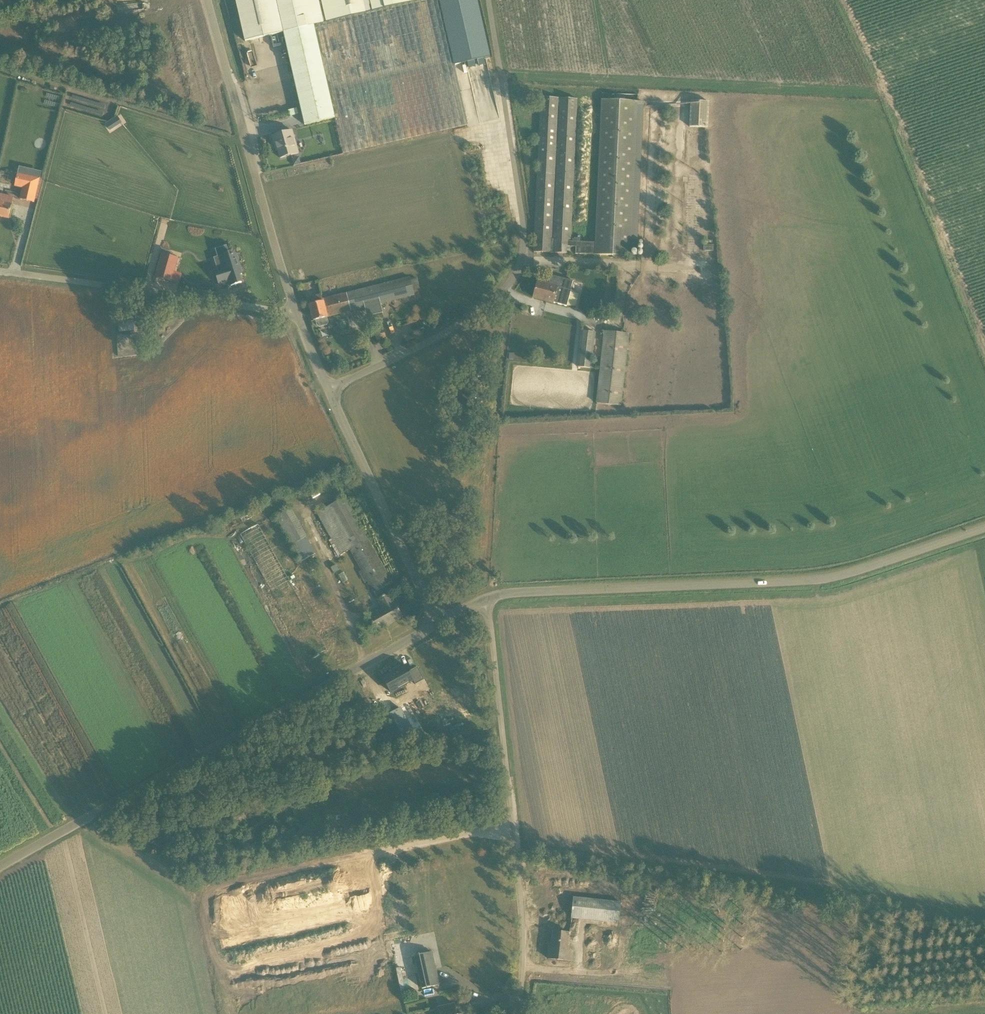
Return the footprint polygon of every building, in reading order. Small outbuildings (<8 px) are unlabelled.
[(284,33),(314,26),(308,0),(235,0),(245,41),(284,33)] [(314,26),(422,1),(422,0),(308,0),(314,26)] [(468,126),(439,0),(427,0),(422,1),(314,26),(335,118),(343,154),(468,126)] [(454,66),(468,63),(470,69),(476,67),(475,61),(478,61),(479,66),(486,65),(485,59),(491,57),(478,0),(439,0),(454,66)] [(305,125),(335,118),(314,26),(284,33),(305,125)] [(631,257),(632,244),(630,244),(595,242),(595,243),(570,242),(577,93),(542,91),(534,252),(570,254),(570,247),(576,247),(576,254),(631,257)] [(595,242),(630,244),(630,243),(638,102),(603,100),(595,242)] [(708,128),(709,102),(691,101),(689,127),(708,128)] [(299,153),(292,131),(272,136),(275,145),(277,145),(281,158),(299,153)] [(18,174),(15,187),(22,188),(20,199),(23,200),(34,203),(34,202),(38,187),(40,179),(18,174)] [(0,194),(0,217),(9,219),(12,204),(13,197),(0,194)] [(242,274),(240,268),(236,254),(233,254),(232,255),(231,252),(221,255),(224,268),(215,271),(219,284),(230,281),(231,286),(242,283),(239,275),(242,274)] [(162,253),(155,276),(172,281),(178,258),(162,253)] [(567,307),(574,282),(551,275),(549,285),(538,282),(534,298),(567,307)] [(410,278),(353,292),(353,291),(323,299),(321,295),(308,298),(310,305),(314,321),(316,320),(317,325),(320,327),(327,325),(328,322),(327,318),(327,317),(415,295),(414,293),(420,292),(417,279),(411,281),(410,278)] [(374,334),(377,341),(386,338),(384,330),(374,334)] [(591,368),(595,332),(582,331),(578,367),(591,368)] [(621,406),(629,336),(626,333),(604,331),(596,403),(621,406)] [(392,583),(344,498),(317,513),(340,555),(350,550),(382,609),(369,617),(373,623),(372,623),(373,625),(374,625),(377,631),(402,617),(394,603),(394,602),(385,587),(392,583)] [(291,509),(276,517),(292,545),(293,545),(301,562),(315,554),(306,537),(307,537),(291,509)] [(400,693),(416,684),(406,667),(391,676),(400,693)] [(441,709),(447,727),(454,725),(452,719),(463,716),(458,703),(441,709)] [(401,707),(380,720),(395,746),(416,734),(401,707)] [(618,923),(620,903),(573,898),(571,917),(618,923)] [(568,950),(570,933),(554,932),(552,944),(550,944),(548,959),(572,961),(573,951),(568,950)] [(423,988),(439,985),(433,952),(417,955),(423,988)] [(455,1004),(439,1008),(440,1013),(457,1013),(455,1004)]
